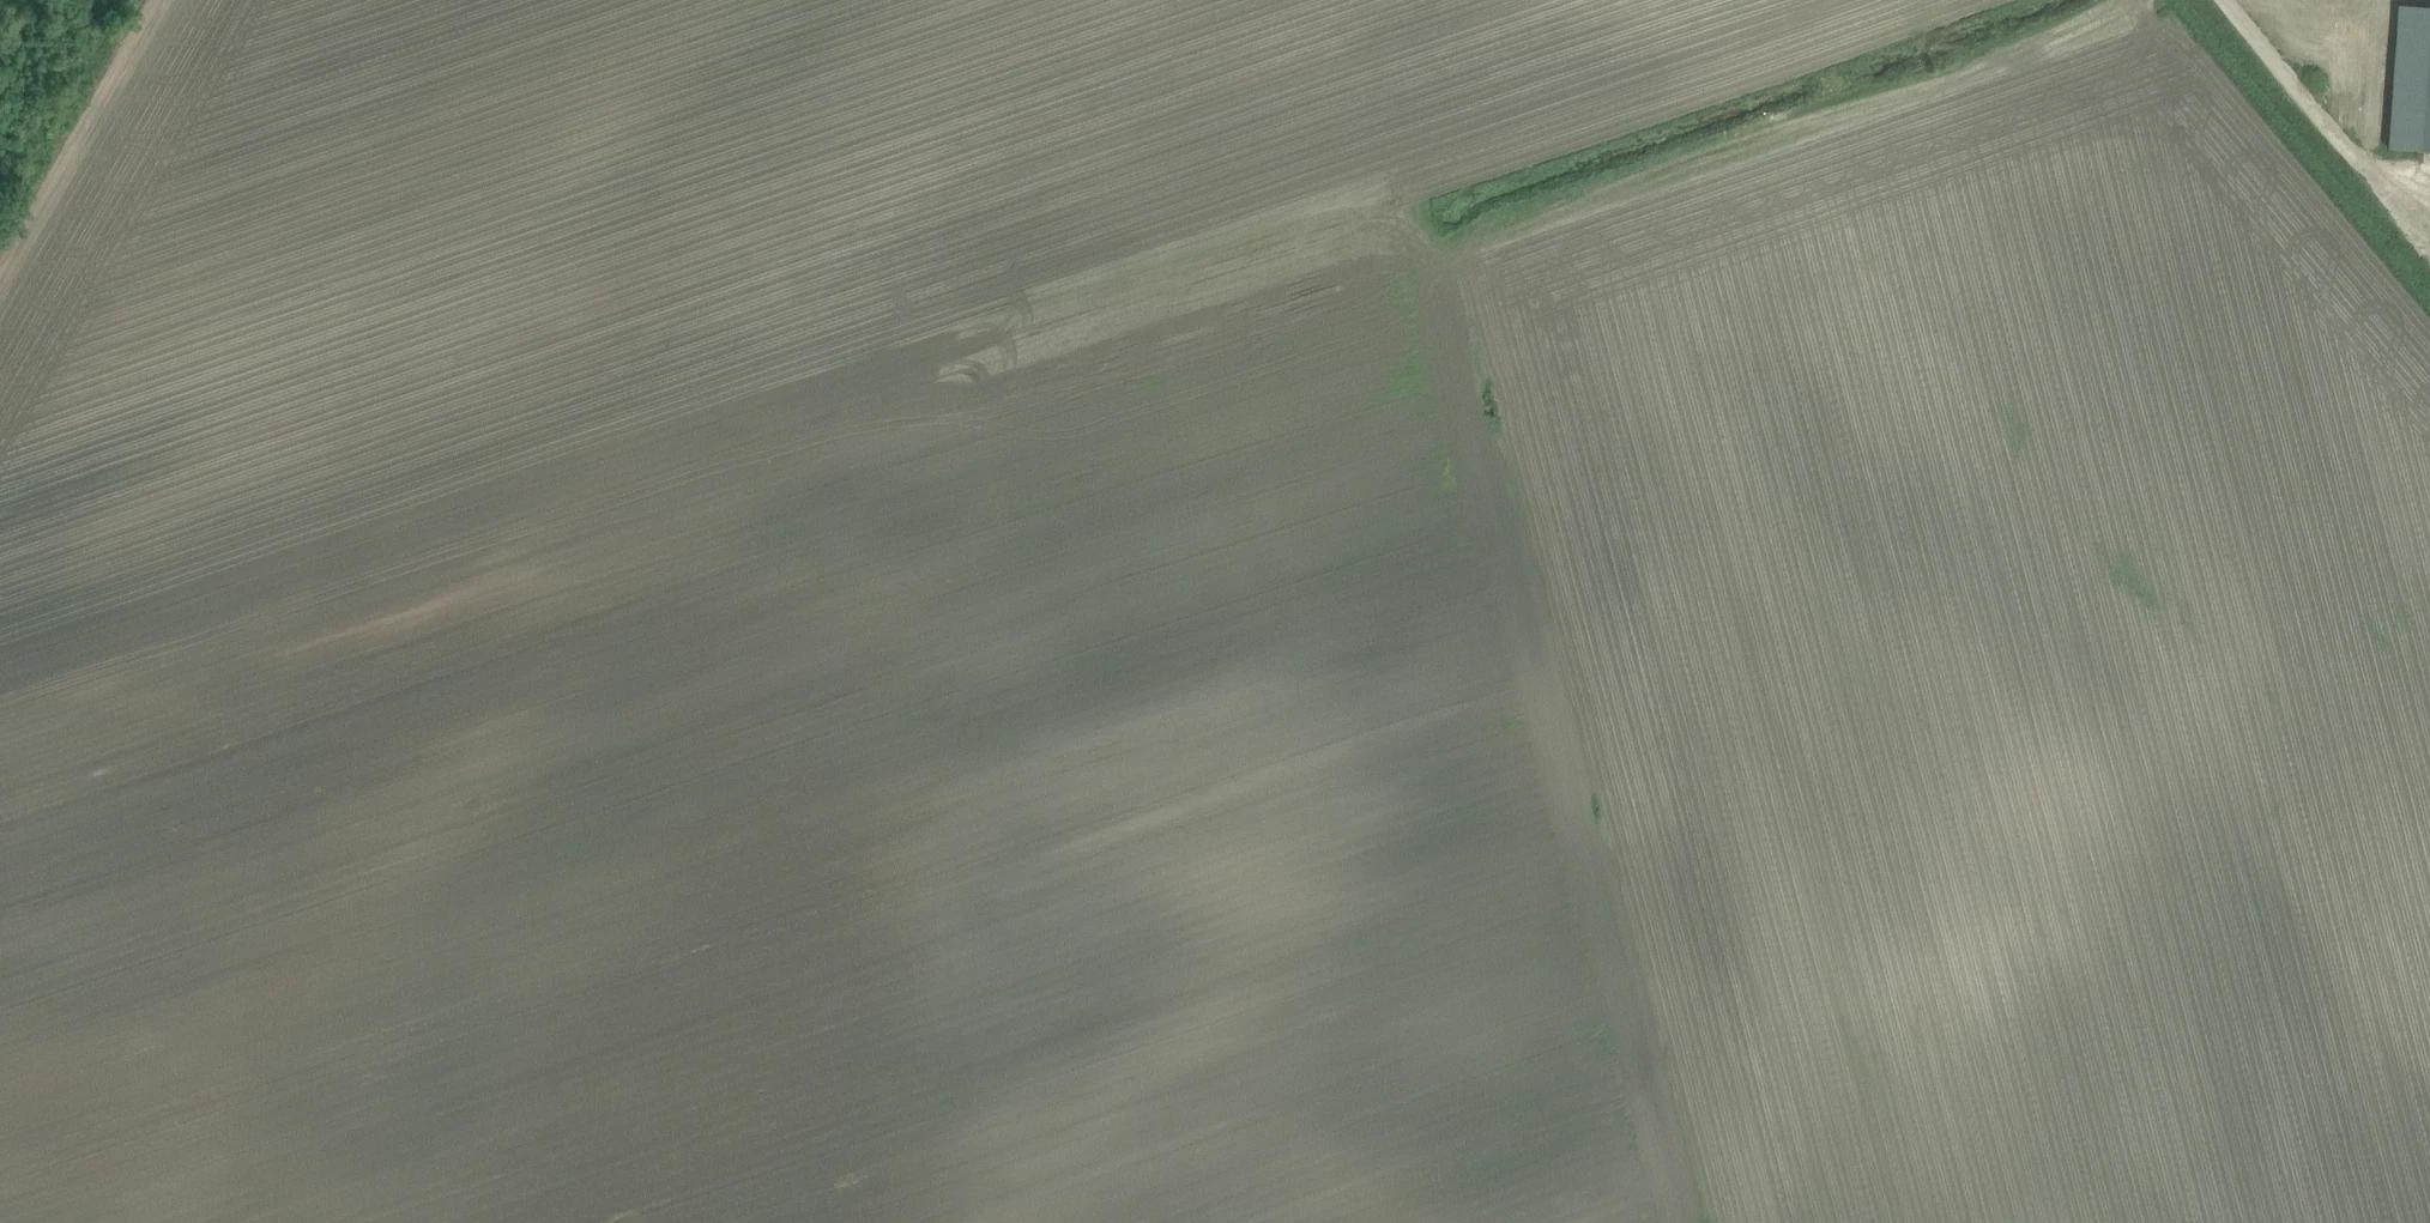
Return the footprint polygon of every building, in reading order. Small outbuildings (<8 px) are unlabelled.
[(2429,151),(2429,7),(2401,5),(2391,149),(2429,151)]
